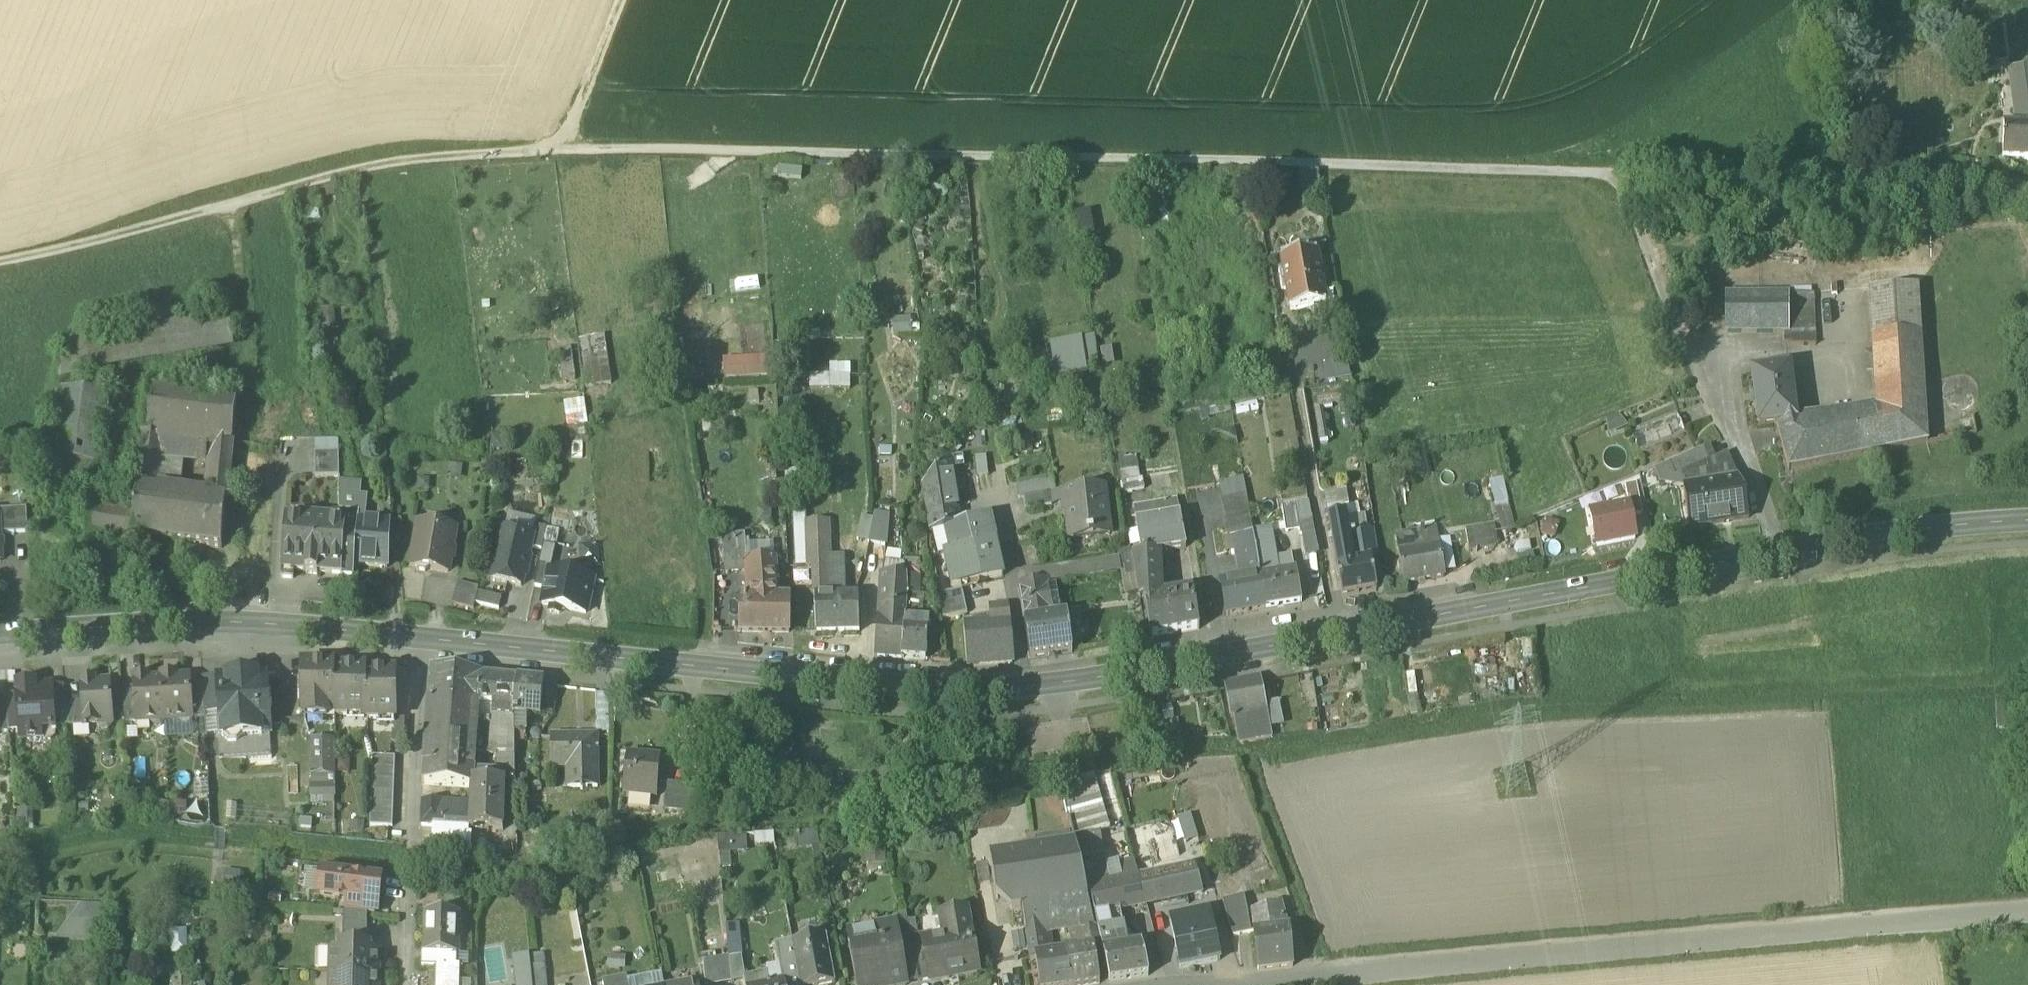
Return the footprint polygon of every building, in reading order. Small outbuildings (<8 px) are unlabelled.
[(2027,130),(2027,69),(2010,71),(2017,130),(2027,130)] [(2027,164),(2027,130),(2017,130),(2003,129),(2002,163),(2027,164)] [(1140,199),(1146,237),(1170,232),(1164,195),(1140,199)] [(1090,214),(1074,217),(1079,244),(1095,241),(1090,214)] [(1287,294),(1291,315),(1310,312),(1311,315),(1325,312),(1328,309),(1326,299),(1324,299),(1316,255),(1299,258),(1297,248),(1281,250),(1283,261),(1281,261),(1284,276),(1278,277),(1282,295),(1287,294)] [(1870,289),(1873,337),(1921,331),(1918,283),(1870,289)] [(1725,331),(1783,332),(1789,332),(1790,292),(1725,292),(1725,331)] [(1813,292),(1790,292),(1789,332),(1783,332),(1783,344),(1816,345),(1813,292)] [(63,345),(61,366),(232,336),(229,315),(63,345)] [(910,321),(892,322),(893,340),(912,338),(910,321)] [(581,330),(588,390),(611,387),(603,327),(581,330)] [(1924,383),(1921,331),(1873,337),(1877,409),(1795,420),(1796,420),(1777,423),(1789,468),(1790,470),(1927,440),(1924,383)] [(1094,342),(1082,344),(1087,374),(1097,367),(1094,342)] [(1087,379),(1087,374),(1082,344),(1049,350),(1055,384),(1087,379)] [(559,353),(563,384),(575,383),(571,351),(559,353)] [(1100,354),(1101,371),(1114,370),(1113,353),(1100,354)] [(721,362),(722,382),(770,378),(768,358),(721,362)] [(1323,366),(1327,388),(1352,383),(1348,362),(1323,366)] [(819,378),(850,378),(850,367),(819,367),(819,378)] [(1757,405),(1760,425),(1777,423),(1796,420),(1795,420),(1789,367),(1753,371),(1756,391),(1754,391),(1756,405),(1757,405)] [(60,373),(58,390),(48,478),(94,483),(107,378),(60,373)] [(850,378),(819,378),(809,378),(809,394),(850,394),(850,378)] [(237,405),(147,393),(138,486),(134,486),(133,493),(137,494),(135,515),(90,509),(85,542),(132,549),(133,539),(171,544),(176,496),(178,484),(162,481),(164,459),(166,436),(233,445),(237,405)] [(568,428),(588,426),(585,401),(566,403),(568,428)] [(1631,433),(1639,451),(1686,431),(1678,413),(1631,433)] [(1614,433),(1628,427),(1622,415),(1608,422),(1614,433)] [(166,436),(164,459),(212,466),(230,468),(233,445),(166,436)] [(1016,441),(1018,458),(1033,456),(1030,439),(1016,441)] [(1705,447),(1670,462),(1676,476),(1682,474),(1711,461),(1711,460),(1705,447)] [(1682,474),(1683,487),(1739,478),(1739,477),(1738,478),(1727,453),(1711,460),(1711,461),(1682,474)] [(315,455),(315,479),(339,478),(339,454),(315,455)] [(930,533),(946,529),(945,527),(958,524),(952,478),(949,458),(948,457),(923,486),(930,533)] [(1116,462),(1120,484),(1140,480),(1136,458),(1116,462)] [(1661,483),(1676,476),(1670,462),(1654,469),(1661,483)] [(209,500),(227,502),(228,496),(230,473),(230,468),(212,466),(209,500)] [(228,496),(241,498),(243,474),(230,473),(228,496)] [(1223,498),(1246,494),(1243,478),(1220,483),(1223,498)] [(1683,487),(1689,528),(1749,518),(1744,491),(1744,492),(1739,478),(1683,487)] [(1017,484),(1019,499),(1023,498),(1051,495),(1057,495),(1054,479),(1017,484)] [(1142,480),(1140,480),(1120,484),(1122,494),(1144,490),(1142,480)] [(1625,484),(1629,506),(1631,515),(1643,513),(1636,482),(1625,484)] [(359,523),(366,523),(365,497),(361,497),(361,484),(339,484),(340,511),(360,513),(359,523)] [(1066,515),(1069,542),(1093,540),(1093,538),(1110,536),(1105,489),(1065,494),(1068,515),(1066,515)] [(1223,498),(1229,538),(1253,533),(1246,494),(1223,498)] [(1023,498),(1025,510),(1053,507),(1051,495),(1023,498)] [(171,544),(222,550),(227,502),(209,500),(176,496),(171,544)] [(1144,599),(1150,637),(1199,629),(1192,589),(1163,594),(1160,552),(1186,548),(1177,500),(1133,508),(1134,512),(1131,513),(1132,518),(1135,518),(1142,554),(1132,556),(1136,575),(1140,599),(1144,599)] [(1309,502),(1297,504),(1299,521),(1311,518),(1309,502)] [(1496,505),(1503,534),(1512,532),(1505,502),(1496,505)] [(1299,530),(1300,535),(1314,533),(1311,518),(1299,521),(1297,504),(1282,506),(1286,532),(1299,530)] [(1328,509),(1329,516),(1344,513),(1343,506),(1328,509)] [(1636,538),(1631,515),(1629,506),(1590,514),(1597,546),(1636,538)] [(27,534),(26,510),(0,511),(0,535),(27,534)] [(795,567),(808,567),(806,523),(805,511),(792,511),(795,567)] [(875,516),(870,542),(887,545),(891,513),(875,511),(875,516)] [(1328,516),(1336,563),(1371,557),(1371,559),(1378,558),(1373,530),(1348,534),(1344,513),(1329,516),(1328,516)] [(869,542),(874,519),(861,517),(856,540),(869,542)] [(946,529),(951,553),(994,543),(996,543),(996,542),(990,517),(958,524),(945,527),(946,529)] [(332,550),(356,552),(358,527),(331,525),(328,521),(303,519),(299,523),(285,521),(283,557),(294,558),(293,572),(294,572),(306,573),(305,575),(317,576),(317,574),(330,575),(332,550)] [(358,522),(358,527),(356,552),(355,565),(386,567),(388,525),(366,523),(359,523),(358,522)] [(806,523),(808,567),(813,567),(813,565),(830,565),(830,558),(828,522),(806,523)] [(1467,528),(1472,551),(1500,546),(1496,523),(1467,528)] [(429,570),(448,573),(455,531),(418,524),(410,567),(415,567),(417,571),(425,573),(429,570)] [(530,548),(541,551),(543,543),(546,530),(546,528),(535,525),(533,536),(530,548)] [(1396,535),(1405,584),(1444,577),(1436,527),(1396,535)] [(493,581),(521,587),(530,548),(533,536),(505,529),(493,581)] [(558,533),(546,530),(543,543),(555,546),(558,533)] [(725,574),(729,573),(727,558),(746,556),(745,536),(723,537),(725,574)] [(1318,558),(1314,536),(1302,538),(1306,560),(1318,558)] [(1233,540),(1234,550),(1237,550),(1255,547),(1253,537),(1233,540)] [(534,587),(545,589),(549,572),(550,572),(555,546),(543,543),(541,551),(534,587)] [(1002,577),(994,543),(951,553),(945,554),(953,588),(961,586),(1002,577)] [(1295,569),(1294,569),(1279,572),(1276,558),(1273,544),(1255,547),(1266,608),(1301,602),(1295,569)] [(1227,614),(1266,608),(1255,547),(1237,550),(1242,578),(1221,582),(1227,614)] [(582,561),(585,564),(596,563),(595,548),(581,548),(582,561)] [(330,575),(353,576),(354,565),(355,565),(356,552),(332,550),(330,575)] [(1125,567),(1127,577),(1136,575),(1132,556),(1131,550),(1119,553),(1121,568),(1125,567)] [(727,558),(729,573),(746,570),(746,561),(747,561),(746,556),(727,558)] [(882,574),(906,576),(905,560),(883,556),(882,574)] [(1291,556),(1276,558),(1279,572),(1294,569),(1291,556)] [(281,580),(293,581),(294,572),(293,572),(294,558),(283,557),(281,580)] [(830,558),(830,565),(831,596),(844,596),(842,557),(830,558)] [(1377,589),(1371,559),(1371,557),(1336,563),(1342,595),(1377,589)] [(746,570),(748,599),(779,599),(776,559),(747,561),(746,561),(746,570)] [(919,560),(905,560),(906,576),(907,594),(918,595),(919,560)] [(858,595),(844,596),(831,596),(830,565),(813,565),(813,567),(816,633),(859,632),(858,595)] [(1029,581),(1058,580),(1057,569),(1028,570),(1029,581)] [(561,609),(586,614),(593,581),(580,578),(576,573),(569,571),(563,575),(550,572),(549,572),(545,589),(542,605),(551,607),(553,611),(557,612),(561,609)] [(877,656),(902,658),(907,594),(906,576),(882,574),(880,617),(877,656)] [(452,605),(474,610),(475,604),(478,593),(479,588),(457,583),(452,605)] [(1019,587),(1030,658),(1072,652),(1067,616),(1052,618),(1047,583),(1046,583),(1036,585),(1019,587)] [(939,595),(943,619),(967,614),(962,590),(939,595)] [(475,604),(498,609),(501,598),(478,593),(475,604)] [(918,595),(907,594),(902,658),(926,659),(929,621),(921,621),(923,595),(918,595)] [(789,599),(779,599),(748,599),(740,599),(740,632),(789,632),(789,599)] [(978,624),(981,664),(1012,662),(1008,607),(991,609),(992,623),(978,624)] [(978,624),(964,624),(966,665),(981,664),(978,624)] [(327,713),(335,713),(335,669),(334,665),(302,665),(303,713),(304,713),(327,713)] [(335,717),(364,717),(364,673),(364,669),(335,669),(335,713),(335,717)] [(472,788),(471,806),(470,816),(469,828),(471,828),(503,829),(504,782),(515,783),(514,733),(513,713),(516,680),(430,671),(422,784),(472,788)] [(395,673),(364,673),(364,717),(364,721),(394,721),(395,721),(395,720),(395,673)] [(160,677),(161,681),(164,723),(177,722),(177,723),(183,727),(187,727),(192,722),(190,686),(189,679),(176,680),(176,676),(160,677)] [(221,738),(228,744),(236,743),(241,738),(244,738),(261,736),(260,712),(268,712),(271,708),(271,700),(267,696),(265,676),(217,679),(220,715),(221,738)] [(1271,735),(1268,722),(1265,702),(1260,681),(1259,677),(1225,683),(1226,689),(1231,716),(1234,715),(1238,739),(1271,735)] [(164,725),(164,723),(161,681),(149,682),(149,678),(133,679),(134,690),(136,725),(150,724),(150,725),(156,729),(161,729),(164,725)] [(190,686),(192,722),(204,721),(204,716),(220,715),(217,679),(201,680),(202,685),(190,686)] [(543,682),(516,680),(513,713),(514,733),(523,734),(525,734),(525,714),(540,715),(543,685),(543,682)] [(98,729),(103,733),(108,733),(113,728),(110,685),(88,686),(88,682),(81,683),(83,705),(85,728),(98,728),(98,729)] [(42,741),(46,744),(52,744),(56,740),(55,734),(54,733),(53,725),(54,724),(53,713),(52,689),(35,690),(34,685),(18,687),(18,698),(21,734),(21,742),(42,741)] [(66,713),(67,730),(85,728),(83,705),(66,706),(64,688),(52,689),(53,713),(66,713)] [(122,691),(124,725),(136,725),(134,690),(122,691)] [(1407,695),(1411,715),(1423,713),(1419,693),(1407,695)] [(608,694),(595,694),(596,734),(609,733),(608,694)] [(18,698),(0,699),(0,735),(9,735),(21,734),(18,698)] [(1279,700),(1265,702),(1268,722),(1282,719),(1279,700)] [(261,736),(244,738),(245,758),(271,756),(268,712),(260,712),(261,736)] [(205,739),(221,738),(220,715),(204,716),(204,721),(205,739)] [(392,745),(403,745),(404,720),(395,720),(395,721),(394,721),(394,732),(392,732),(392,745)] [(193,739),(192,722),(187,727),(183,727),(177,723),(177,722),(164,723),(164,725),(165,741),(193,739)] [(572,768),(572,788),(597,787),(597,736),(551,737),(552,768),(572,768)] [(311,776),(335,776),(335,742),(311,742),(311,776)] [(623,793),(657,797),(660,758),(627,755),(623,793)] [(373,757),(372,792),(394,793),(395,758),(373,757)] [(1062,779),(1075,833),(1100,830),(1110,829),(1094,772),(1062,779)] [(335,776),(311,776),(311,805),(335,805),(335,776)] [(209,782),(194,783),(195,800),(210,799),(209,782)] [(666,810),(692,812),(694,785),(668,783),(666,810)] [(393,827),(394,793),(372,792),(370,826),(393,827)] [(469,828),(470,816),(442,814),(443,804),(443,802),(422,800),(421,825),(434,826),(469,828)] [(170,803),(171,816),(187,817),(187,803),(170,803)] [(471,806),(443,804),(442,814),(470,816),(471,806)] [(18,826),(33,826),(33,810),(17,810),(18,826)] [(1177,817),(1185,841),(1198,837),(1190,812),(1177,817)] [(817,828),(797,829),(800,848),(820,844),(817,828)] [(1034,835),(1036,848),(1072,843),(1070,830),(1034,835)] [(1105,856),(1100,830),(1075,833),(1081,861),(1105,856)] [(774,844),(772,831),(753,831),(754,845),(774,844)] [(470,861),(471,834),(434,832),(431,857),(469,861),(470,861)] [(718,834),(719,852),(747,850),(746,832),(718,834)] [(886,842),(865,842),(865,862),(886,862),(886,842)] [(1011,908),(1012,908),(1022,907),(1045,903),(1059,901),(1087,897),(1075,843),(1075,842),(1072,843),(1036,848),(989,855),(996,897),(1011,908)] [(1106,862),(1105,856),(1081,861),(1088,887),(1109,883),(1106,862)] [(1133,857),(1118,859),(1123,880),(1139,876),(1133,857)] [(1109,883),(1123,880),(1118,859),(1106,862),(1109,883)] [(1139,876),(1146,903),(1202,891),(1194,864),(1139,876)] [(305,894),(319,896),(322,872),(307,870),(305,894)] [(376,903),(378,903),(381,879),(322,872),(319,896),(345,899),(376,903)] [(1094,914),(1103,950),(1127,946),(1124,930),(1125,930),(1120,909),(1146,903),(1139,876),(1123,880),(1109,883),(1088,887),(1094,914)] [(1222,900),(1233,935),(1254,931),(1246,903),(1244,895),(1222,900)] [(1059,901),(1064,929),(1069,928),(1094,924),(1087,897),(1059,901)] [(345,899),(344,911),(367,914),(375,915),(376,903),(345,899)] [(1045,903),(1049,931),(1064,929),(1059,901),(1045,903)] [(1246,903),(1254,931),(1288,928),(1279,901),(1246,903)] [(1022,907),(1027,938),(1050,934),(1049,931),(1045,903),(1022,907)] [(100,905),(81,905),(55,940),(99,942),(100,905)] [(930,978),(930,980),(978,971),(970,931),(965,907),(940,912),(945,936),(924,940),(923,940),(930,978)] [(1209,910),(1170,918),(1180,967),(1220,959),(1209,910)] [(344,911),(343,923),(367,925),(367,914),(344,911)] [(426,913),(425,954),(456,955),(457,955),(458,913),(426,913)] [(907,982),(918,980),(910,937),(907,920),(895,922),(907,982)] [(859,984),(904,984),(907,984),(907,982),(895,922),(877,926),(880,942),(852,947),(859,984)] [(367,925),(343,923),(343,944),(367,945),(367,925)] [(848,930),(852,947),(880,942),(877,926),(876,924),(848,930)] [(1069,928),(1073,950),(1094,946),(1094,947),(1099,947),(1094,924),(1069,928)] [(1290,927),(1288,928),(1254,931),(1258,965),(1258,968),(1293,964),(1293,959),(1290,927)] [(729,957),(729,959),(741,956),(736,928),(726,929),(729,957)] [(187,953),(186,929),(170,930),(171,954),(187,953)] [(1030,958),(1035,957),(1035,956),(1053,953),(1050,934),(1027,938),(1030,958)] [(800,984),(821,984),(835,982),(835,981),(833,981),(824,937),(826,937),(826,935),(792,942),(800,984)] [(923,935),(910,937),(918,980),(930,978),(923,940),(924,940),(923,935)] [(5,959),(23,958),(22,940),(5,941),(5,959)] [(782,982),(784,981),(785,984),(800,984),(792,942),(775,945),(782,982)] [(332,949),(331,972),(377,973),(378,950),(368,950),(368,945),(367,945),(343,944),(342,944),(342,949),(332,949)] [(1103,950),(1109,980),(1148,974),(1142,944),(1127,946),(1103,950)] [(1066,958),(1071,984),(1077,984),(1100,981),(1094,947),(1094,946),(1073,950),(1065,951),(1066,958)] [(1065,951),(1053,953),(1054,960),(1066,958),(1065,951)] [(529,954),(532,984),(545,984),(542,953),(529,954)] [(1053,953),(1035,956),(1035,957),(1039,984),(1071,984),(1066,958),(1054,960),(1053,953)] [(456,955),(425,954),(422,954),(421,966),(436,967),(436,984),(459,984),(459,980),(459,966),(456,966),(456,955)] [(515,984),(532,984),(529,954),(511,957),(515,984)] [(626,956),(608,954),(606,969),(624,970),(626,956)] [(745,978),(741,956),(729,959),(731,981),(744,979),(743,978),(745,978)] [(731,981),(729,959),(729,957),(703,962),(705,984),(711,984),(731,981)] [(377,973),(331,972),(331,984),(377,984),(377,973)] [(662,972),(627,979),(628,984),(665,984),(662,972)] [(745,984),(785,984),(784,981),(782,982),(768,984),(766,974),(745,978),(743,978),(744,979),(745,984)] [(603,984),(628,984),(627,979),(627,976),(602,981),(603,984)]
